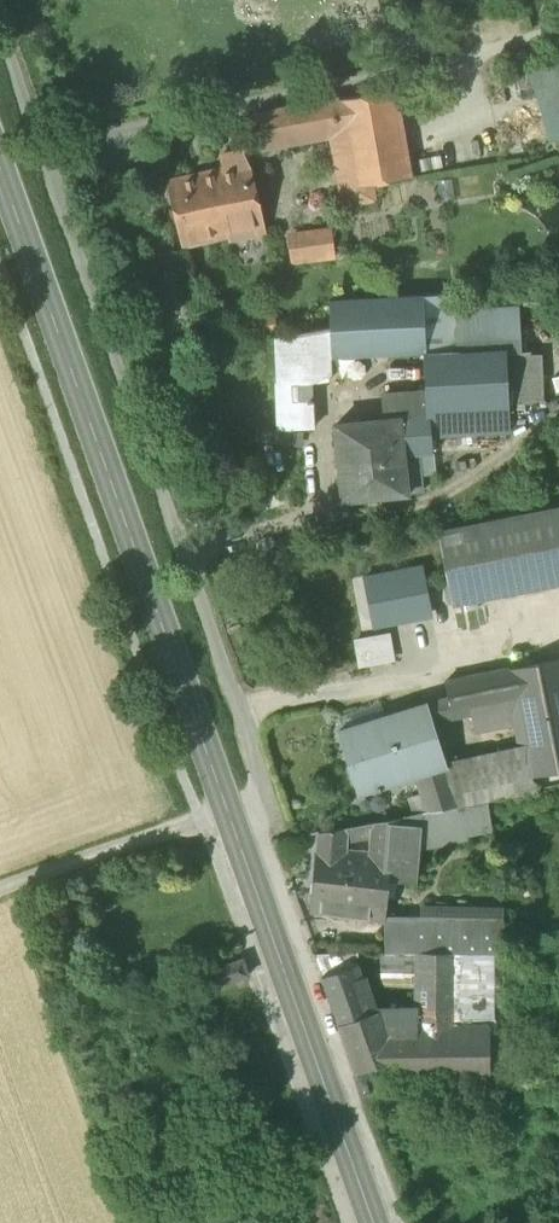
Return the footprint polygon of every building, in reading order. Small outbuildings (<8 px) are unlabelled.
[(527,66),(551,143),(558,141),(558,57),(527,66)] [(345,128),(356,186),(357,188),(358,188),(411,178),(394,90),(340,100),(345,128)] [(310,135),(345,128),(340,100),(256,116),(261,144),(310,135)] [(310,135),(321,193),(356,186),(345,128),(310,135)] [(168,182),(183,248),(232,236),(265,229),(250,163),(247,146),(217,153),(220,170),(168,182)] [(443,168),(440,155),(418,160),(420,173),(443,168)] [(362,211),(358,188),(357,188),(356,186),(321,193),(326,218),(362,211)] [(287,231),(290,259),(327,255),(328,255),(325,227),(287,231)] [(425,353),(426,359),(454,358),(452,313),(452,294),(424,295),(427,353),(425,353)] [(332,358),(425,353),(427,353),(424,295),(329,300),(331,329),(332,358)] [(518,309),(452,313),(454,358),(505,356),(505,341),(519,341),(518,309)] [(310,359),(332,358),(331,329),(277,338),(282,431),(311,429),(311,386),(310,359)] [(539,355),(505,356),(507,404),(541,403),(539,355)] [(426,359),(427,386),(427,413),(430,413),(431,436),(508,433),(507,404),(505,356),(454,358),(426,359)] [(310,359),(311,386),(333,377),(332,358),(310,359)] [(383,389),(384,420),(399,418),(399,415),(427,413),(427,386),(383,389)] [(402,418),(406,455),(419,454),(432,453),(431,436),(430,413),(427,413),(399,415),(399,418),(402,418)] [(384,457),(406,455),(402,418),(399,418),(384,420),(336,425),(340,468),(362,465),(362,468),(385,466),(384,457)] [(432,453),(419,454),(421,477),(437,475),(434,453),(432,453)] [(421,477),(419,454),(406,455),(410,494),(423,493),(421,477)] [(340,468),(344,502),(410,494),(406,455),(384,457),(385,466),(362,468),(362,465),(340,468)] [(454,604),(558,583),(558,509),(440,533),(454,604)] [(374,627),(395,623),(391,607),(428,599),(422,567),(364,578),(374,627)] [(432,616),(428,599),(391,607),(395,623),(432,616)] [(391,634),(354,640),(359,668),(396,662),(391,634)] [(508,670),(515,703),(519,722),(525,747),(532,780),(558,774),(558,659),(508,670)] [(454,717),(476,712),(515,703),(508,670),(446,684),(450,701),(454,717)] [(433,722),(454,717),(450,701),(427,705),(433,722)] [(519,722),(515,703),(476,712),(480,730),(519,722)] [(404,782),(415,779),(449,767),(447,763),(433,722),(427,705),(391,718),(397,734),(390,736),(404,782)] [(340,735),(361,797),(403,783),(404,782),(390,736),(397,734),(391,718),(340,735)] [(525,747),(447,763),(449,767),(461,806),(488,800),(535,790),(532,780),(525,747)] [(415,779),(421,796),(427,813),(461,806),(449,767),(415,779)] [(422,814),(427,813),(421,796),(408,800),(413,816),(422,814)] [(422,814),(419,851),(468,842),(467,837),(492,833),(488,800),(461,806),(427,813),(422,814)] [(413,816),(373,823),(372,839),(370,853),(367,869),(360,868),(355,919),(386,922),(386,920),(390,879),(416,881),(419,851),(422,814),(413,816)] [(347,843),(372,839),(373,823),(349,828),(347,843)] [(346,851),(347,843),(349,828),(319,833),(318,848),(346,851)] [(311,915),(355,919),(360,868),(367,869),(370,853),(346,851),(318,848),(311,915)] [(420,921),(504,922),(504,907),(420,906),(420,921)] [(420,921),(386,920),(386,922),(386,953),(416,953),(455,953),(504,953),(504,922),(420,921)] [(380,982),(416,982),(416,953),(386,953),(381,953),(380,982)] [(416,1027),(454,1027),(455,998),(455,976),(455,953),(416,953),(416,982),(416,1009),(416,1027)] [(455,953),(455,976),(503,976),(504,953),(455,953)] [(200,975),(205,990),(247,976),(242,961),(200,975)] [(378,1011),(378,1010),(362,965),(349,969),(366,1016),(378,1011)] [(324,978),(340,1025),(366,1016),(349,969),(324,978)] [(455,976),(455,998),(469,998),(469,1026),(490,1026),(502,1027),(503,976),(455,976)] [(454,1027),(469,1026),(469,998),(455,998),(454,1027)] [(384,1027),(416,1027),(416,1009),(378,1010),(378,1011),(384,1027)] [(340,1025),(357,1074),(393,1061),(396,1060),(384,1027),(378,1011),(366,1016),(340,1025)] [(490,1044),(490,1026),(469,1026),(454,1027),(416,1027),(384,1027),(396,1060),(393,1061),(401,1084),(490,1083),(490,1044)] [(512,1044),(490,1044),(490,1083),(490,1087),(512,1087),(512,1044)]
